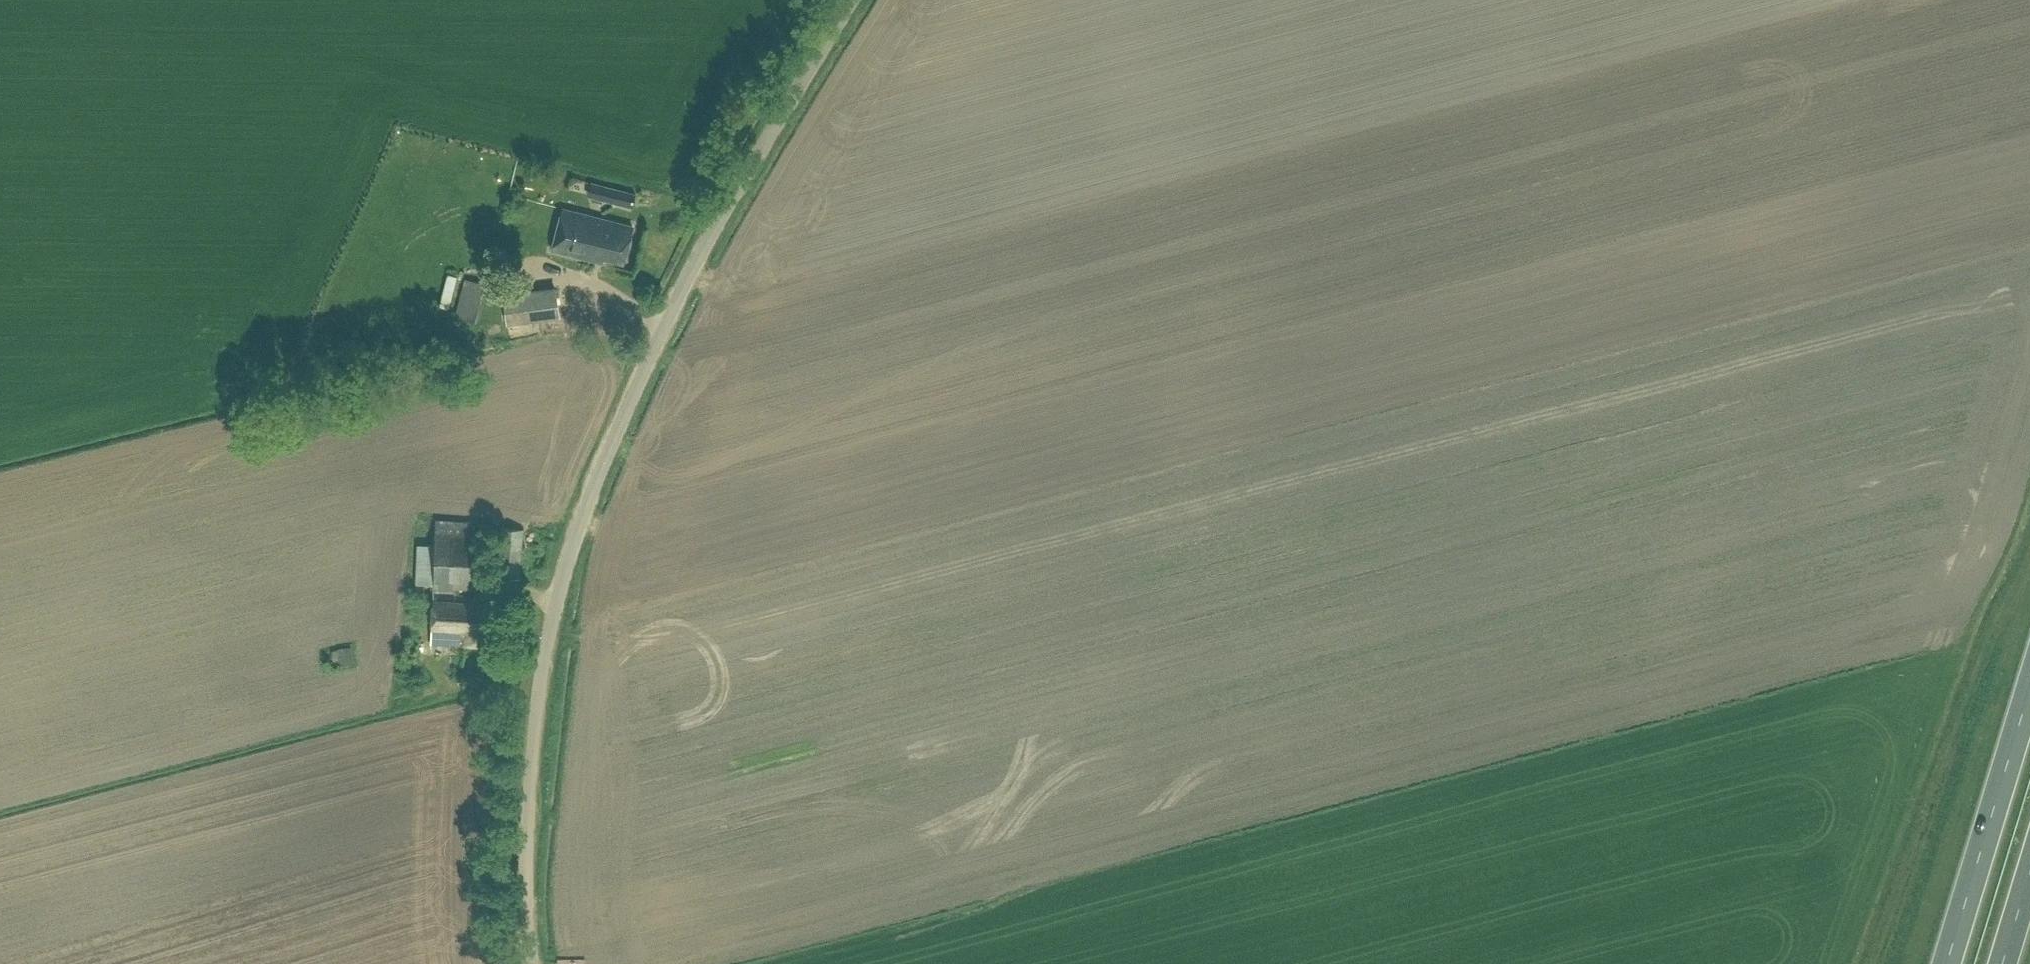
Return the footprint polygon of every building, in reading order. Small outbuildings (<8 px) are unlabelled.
[(636,192),(603,184),(600,198),(632,207),(636,192)] [(632,225),(562,206),(551,247),(596,259),(597,254),(622,261),(632,225)] [(559,314),(555,287),(503,294),(507,321),(559,314)] [(472,521),(438,520),(436,544),(420,544),(419,583),(435,584),(432,642),(486,644),(487,629),(496,630),(497,599),(486,598),(487,594),(456,593),(456,586),(470,586),(472,521)] [(524,528),(502,527),(498,577),(521,578),(524,528)]
